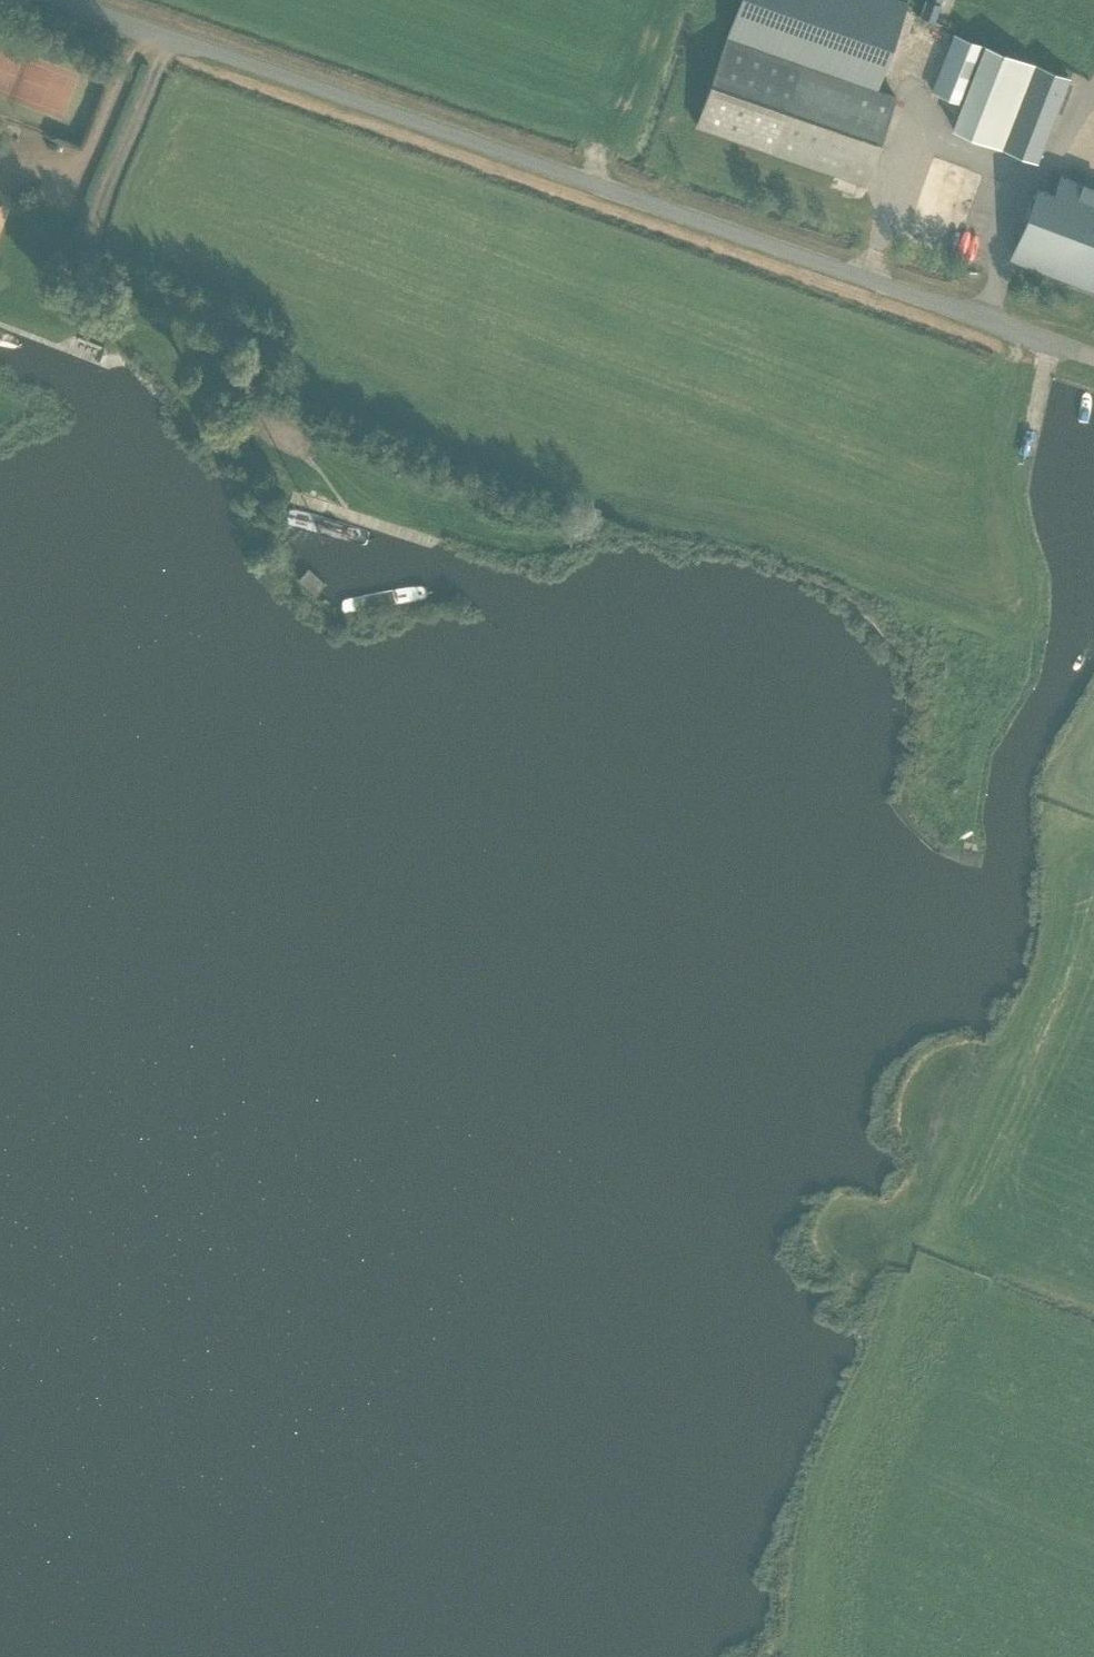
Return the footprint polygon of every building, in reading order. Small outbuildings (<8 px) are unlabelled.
[(900,0),(740,0),(696,127),(864,185),(895,97),(876,90),(906,2),(900,0)] [(952,129),(1037,162),(1069,79),(984,46),(952,129)] [(1060,176),(1053,194),(1037,188),(1011,257),(1093,288),(1093,284),(1093,189),(1060,176)] [(310,569),(298,582),(315,598),(327,585),(310,569)] [(893,616),(885,621),(897,642),(905,638),(893,616)]
